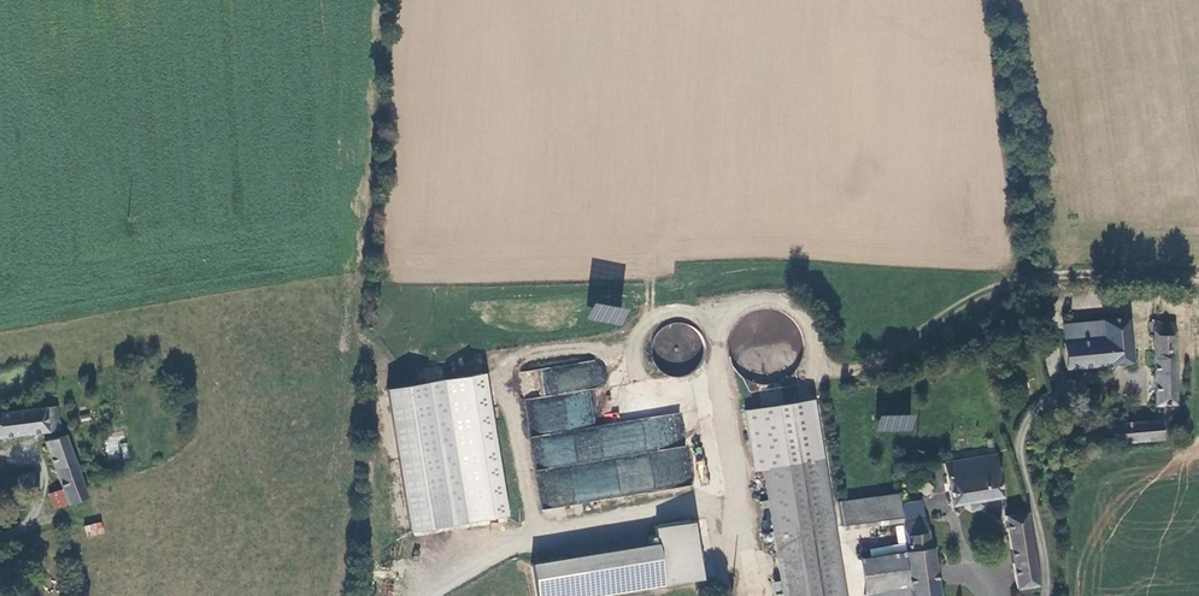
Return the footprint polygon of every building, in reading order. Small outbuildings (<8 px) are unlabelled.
[(589,319),(624,327),(628,309),(592,302),(589,319)] [(1102,334),(1061,338),(1064,365),(1102,362),(1102,364),(1130,362),(1126,312),(1100,314),(1102,334)] [(1061,338),(1102,334),(1100,314),(1060,318),(1061,338)] [(1151,320),(1155,404),(1175,403),(1172,319),(1151,320)] [(698,370),(695,326),(662,328),(665,372),(698,370)] [(525,399),(540,508),(692,487),(682,413),(595,425),(590,388),(602,386),(599,361),(523,371),(525,382),(540,380),(542,396),(525,399)] [(488,374),(389,388),(411,533),(509,519),(488,374)] [(800,397),(832,595),(842,595),(810,396),(800,397)] [(800,397),(744,407),(755,468),(763,466),(774,529),(775,536),(785,595),(832,595),(800,397)] [(59,430),(56,406),(0,414),(0,438),(59,430)] [(602,424),(618,421),(616,412),(600,415),(602,424)] [(913,432),(914,416),(879,415),(878,431),(913,432)] [(1112,421),(1114,439),(1161,435),(1160,417),(1112,421)] [(60,493),(64,506),(84,499),(63,437),(43,444),(60,493)] [(999,494),(993,453),(941,461),(948,502),(966,499),(968,507),(983,504),(981,497),(999,494)] [(34,474),(11,480),(15,494),(37,489),(34,474)] [(842,529),(905,519),(903,505),(901,490),(838,500),(842,529)] [(46,497),(51,511),(64,506),(60,493),(46,497)] [(925,502),(903,505),(905,519),(906,524),(928,521),(925,502)] [(565,509),(544,510),(544,518),(566,517),(565,509)] [(1036,584),(1023,511),(1003,514),(1015,587),(1036,584)] [(655,522),(657,539),(660,552),(533,574),(537,595),(568,595),(701,573),(691,516),(655,522)] [(905,549),(911,584),(912,595),(939,595),(928,521),(906,524),(909,548),(905,549)] [(86,538),(105,534),(102,522),(84,526),(86,538)] [(774,529),(762,531),(764,538),(775,536),(774,529)] [(660,552),(657,539),(531,561),(533,574),(660,552)] [(864,592),(911,584),(905,549),(858,556),(864,592)] [(911,584),(864,592),(864,595),(912,595),(911,584)]
